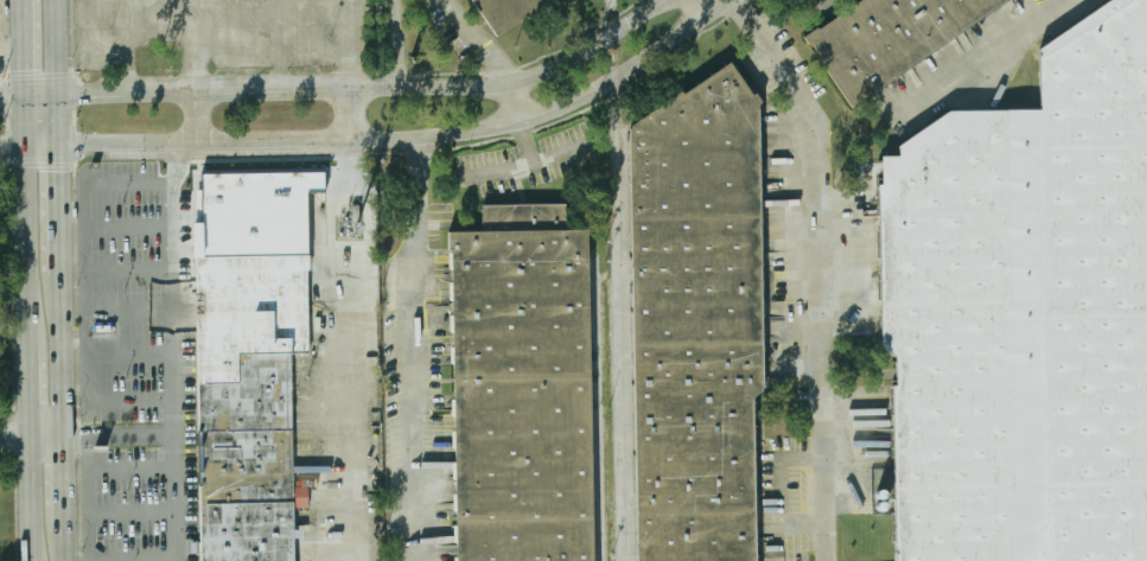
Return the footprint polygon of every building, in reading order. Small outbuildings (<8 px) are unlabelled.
[(497,39),(557,0),(472,0),(497,39)] [(804,37),(858,0),(1011,0),(854,108),(804,37)] [(1040,49),(1111,0),(1146,0),(1146,560),(896,560),(893,385),(897,385),(897,357),(882,344),(880,185),(882,185),(881,155),(900,155),(900,146),(950,111),(1041,109),(1040,49)] [(759,397),(762,560),(639,560),(632,128),(687,89),(690,94),(733,62),(757,94),(760,91),(766,100),(763,102),(767,388),(759,397)] [(295,352),(299,560),(204,560),(197,190),(203,190),(202,173),(325,171),(326,192),(308,193),(312,352),(295,352)] [(591,229),(597,560),(460,560),(454,231),(485,230),(484,205),(568,204),(569,229),(591,229)]
